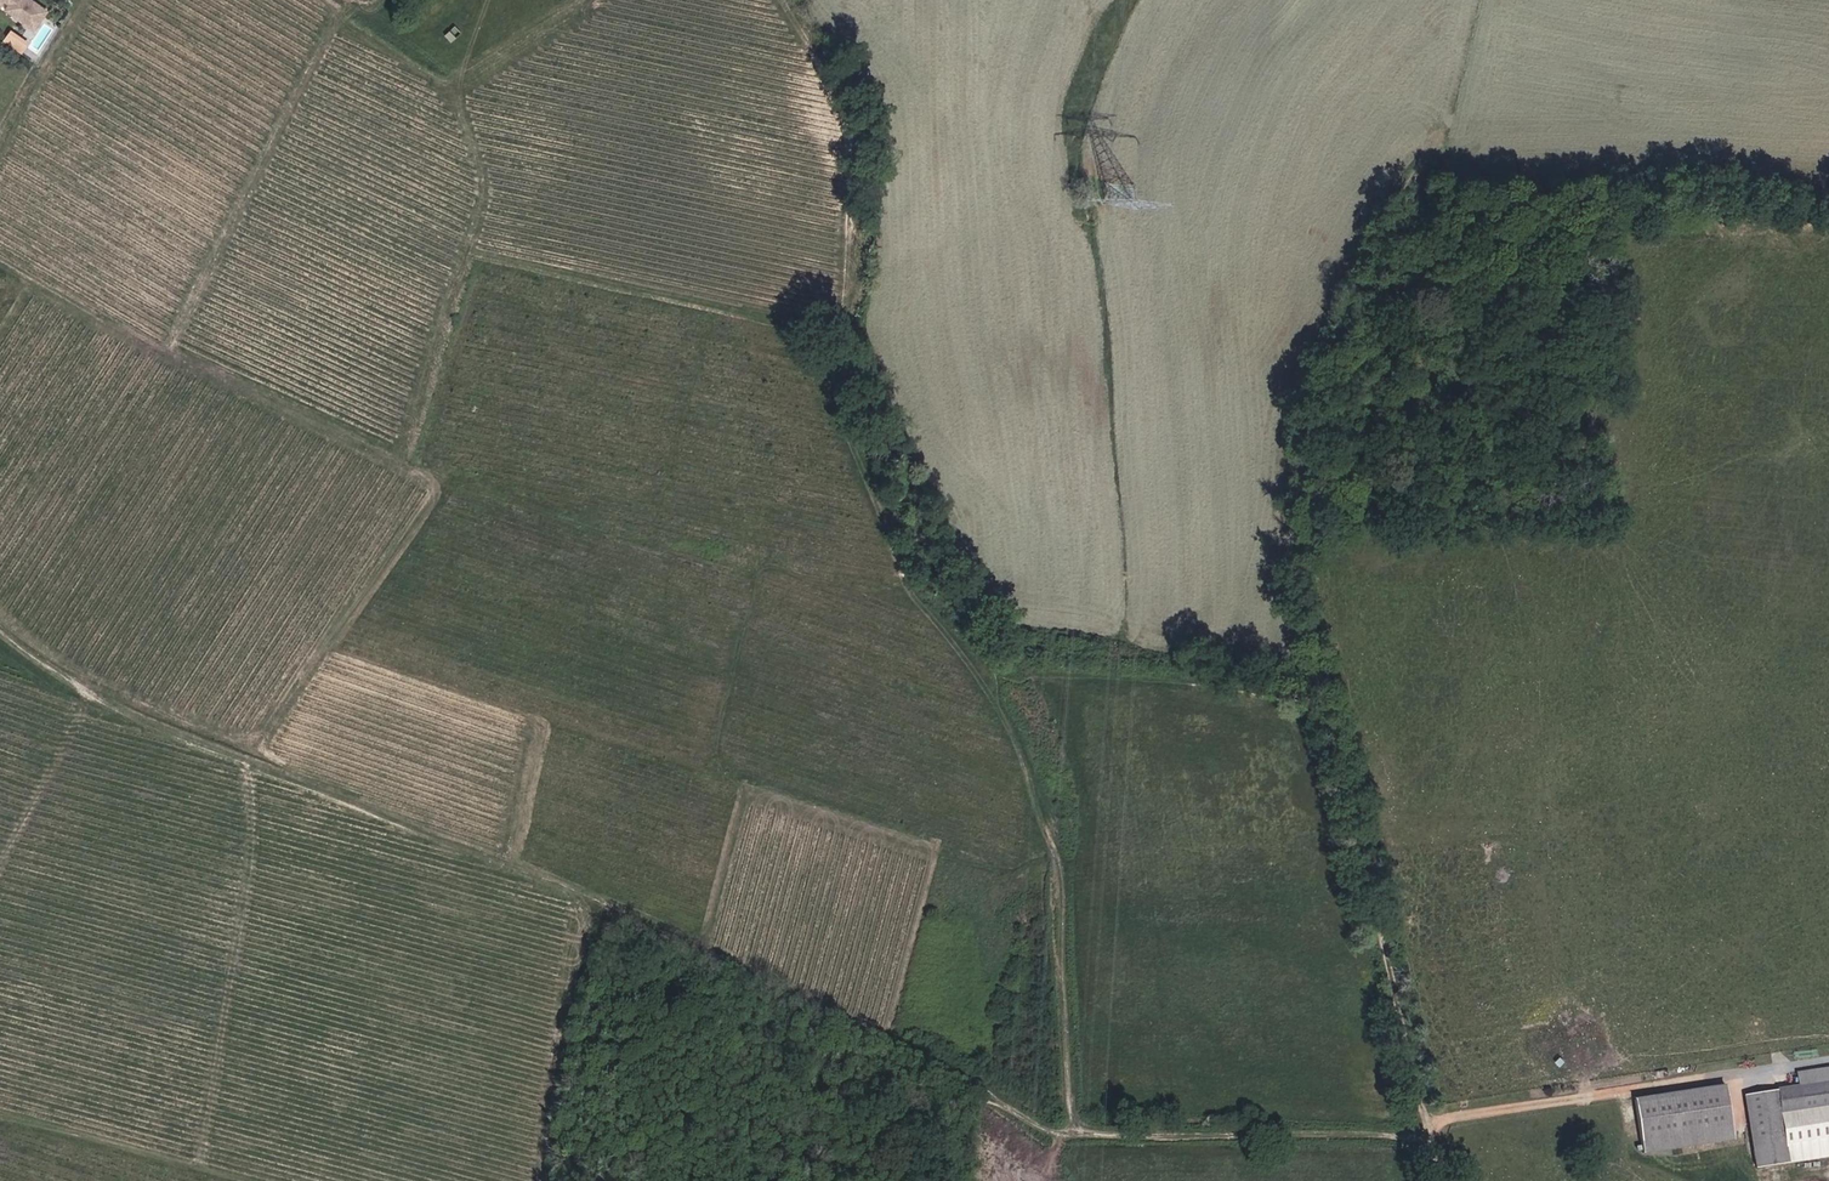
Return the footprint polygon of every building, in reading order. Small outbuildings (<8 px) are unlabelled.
[(2,6),(6,1),(11,4),(7,10),(36,29),(49,10),(35,0),(0,0),(0,5),(2,6)] [(14,46),(20,38),(13,34),(8,42),(14,46)] [(25,53),(30,45),(20,38),(14,46),(25,53)] [(1743,1095),(1755,1167),(1786,1162),(1779,1113),(1828,1103),(1828,1078),(1743,1095)] [(1735,1127),(1728,1085),(1638,1099),(1645,1141),(1735,1127)]
